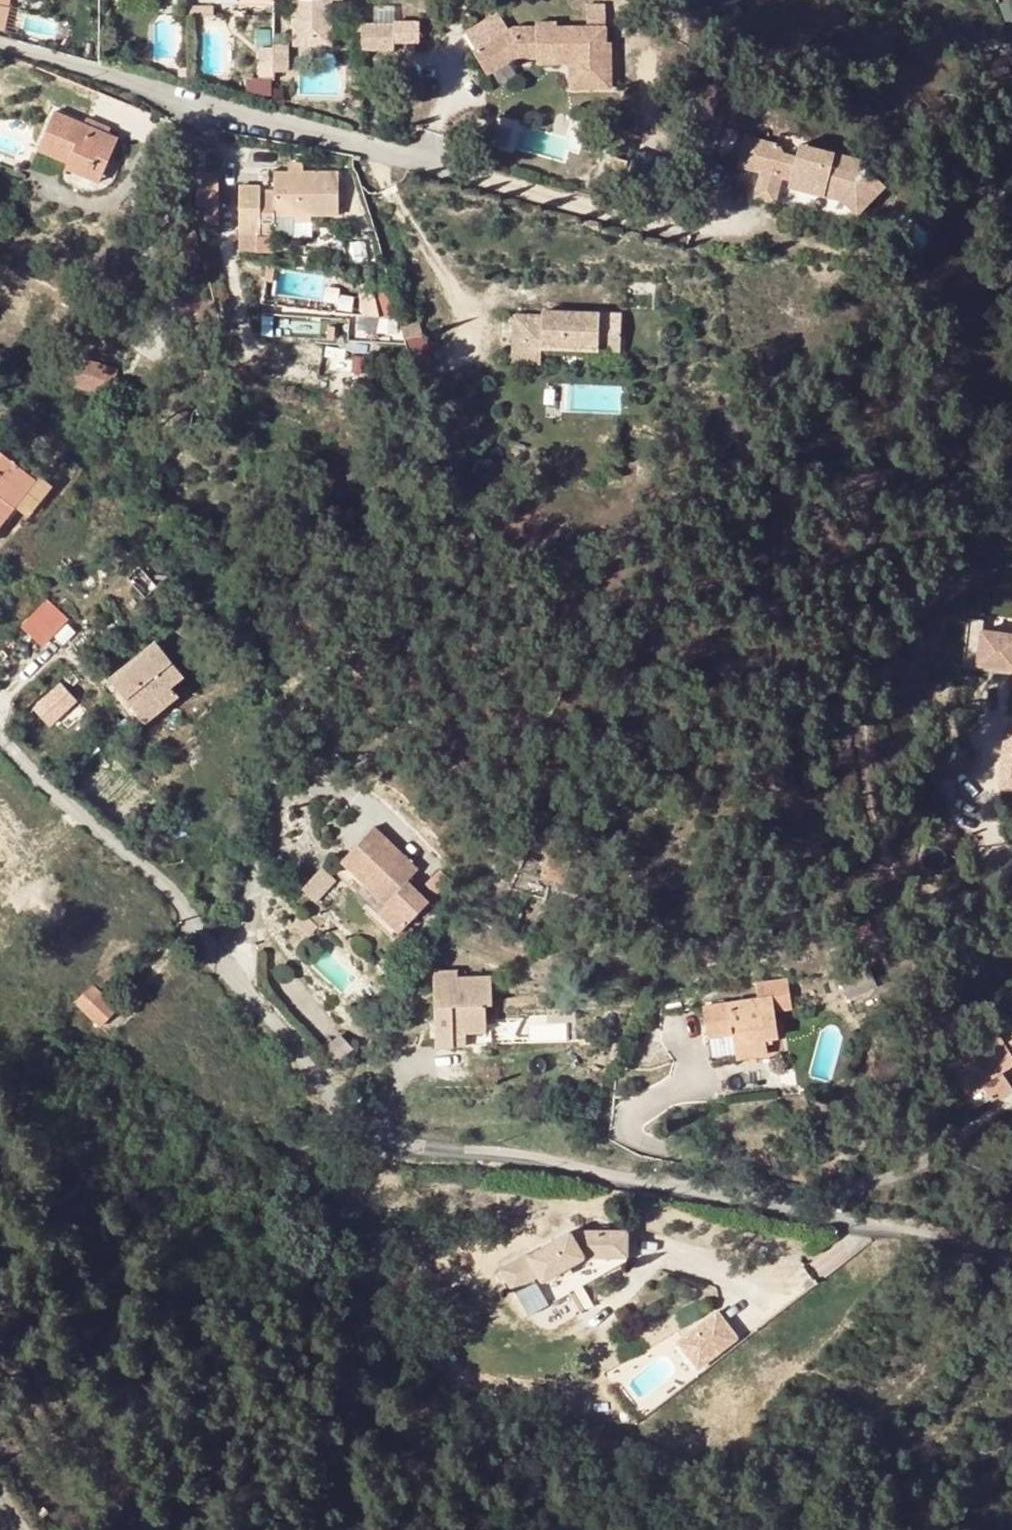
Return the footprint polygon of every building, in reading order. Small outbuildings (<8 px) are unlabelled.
[(6,11),(8,0),(0,0),(0,9),(6,11)] [(301,3),(292,4),(292,40),(331,40),(331,4),(343,4),(343,0),(301,0),(301,3)] [(212,11),(185,11),(185,22),(212,22),(212,11)] [(482,60),(496,84),(517,60),(541,60),(541,56),(560,55),(560,57),(574,58),(574,91),(616,90),(615,44),(611,44),(610,28),(561,29),(561,25),(540,25),(540,30),(518,30),(514,34),(501,18),(471,43),(484,59),(482,60)] [(359,24),(359,22),(336,22),(336,32),(359,32),(359,24)] [(359,32),(359,49),(392,51),(392,43),(417,44),(417,23),(392,23),(392,25),(359,24),(359,32)] [(285,40),(272,40),(272,50),(272,75),(284,75),(285,40)] [(272,75),(272,50),(261,50),(261,80),(272,81),(272,75)] [(560,55),(541,56),(541,60),(541,66),(574,65),(574,58),(560,57),(560,55)] [(185,79),(185,68),(175,68),(175,79),(185,79)] [(84,127),(85,123),(56,111),(39,150),(67,163),(70,157),(92,166),(95,160),(106,164),(118,137),(108,133),(107,136),(84,127)] [(107,136),(108,133),(110,128),(87,118),(85,123),(84,127),(107,136)] [(774,146),(745,138),(736,169),(760,174),(761,170),(790,177),(788,184),(840,197),(857,214),(884,188),(867,171),(868,165),(801,146),(797,159),(782,156),(774,146)] [(70,157),(67,163),(65,168),(99,183),(106,164),(95,160),(92,166),(70,157)] [(289,163),(289,171),(303,171),(303,163),(289,163)] [(197,169),(196,201),(218,201),(218,170),(197,169)] [(761,170),(760,174),(753,198),(772,204),(778,181),(788,184),(790,177),(761,170)] [(274,215),(310,214),(337,214),(338,171),(303,171),(289,171),(274,171),(274,190),(260,190),(259,186),(240,186),(240,210),(240,233),(274,232),(274,222),(274,215)] [(274,265),(267,264),(266,281),(273,281),(274,265)] [(539,314),(539,319),(538,352),(615,356),(616,318),(539,314)] [(538,352),(539,319),(511,318),(509,367),(537,369),(538,352)] [(80,369),(75,387),(109,397),(118,367),(89,360),(86,371),(80,369)] [(35,480),(0,451),(0,523),(35,480)] [(982,634),(977,667),(1011,672),(1011,637),(982,634)] [(155,643),(110,680),(136,711),(167,686),(181,674),(155,643)] [(136,711),(110,680),(100,688),(133,729),(176,695),(167,686),(136,711)] [(26,702),(42,720),(58,706),(42,687),(26,702)] [(58,706),(42,720),(52,732),(69,715),(65,710),(60,705),(58,706)] [(1003,789),(1011,789),(1011,723),(1004,723),(1003,789)] [(339,790),(344,806),(354,801),(348,785),(339,790)] [(342,861),(384,902),(402,884),(417,869),(373,829),(342,861)] [(302,888),(323,909),(338,893),(316,873),(302,888)] [(402,884),(384,902),(385,903),(377,912),(398,932),(425,905),(402,884)] [(839,978),(847,999),(875,988),(867,967),(839,978)] [(432,972),(435,1032),(486,1032),(485,1007),(489,1000),(488,976),(454,977),(454,971),(432,972)] [(77,1004),(101,1028),(119,1009),(94,986),(77,1004)] [(733,1045),(765,1040),(776,1037),(769,997),(702,1008),(706,1038),(732,1034),(733,1045)] [(949,1061),(967,1092),(982,1083),(990,1098),(1010,1087),(1002,1071),(1011,1065),(1011,1058),(993,1025),(949,1061)] [(486,1046),(486,1032),(435,1032),(435,1047),(486,1046)] [(767,1053),(765,1040),(733,1045),(735,1058),(767,1053)] [(500,1270),(511,1288),(537,1273),(540,1278),(556,1269),(568,1262),(584,1253),(627,1253),(626,1229),(574,1230),(529,1256),(526,1254),(500,1270)] [(572,1271),(568,1262),(556,1269),(560,1278),(572,1271)] [(737,1334),(717,1309),(679,1340),(699,1365),(737,1334)] [(348,1332),(342,1335),(346,1341),(352,1338),(348,1332)] [(372,1355),(363,1359),(369,1369),(377,1365),(372,1355)]
